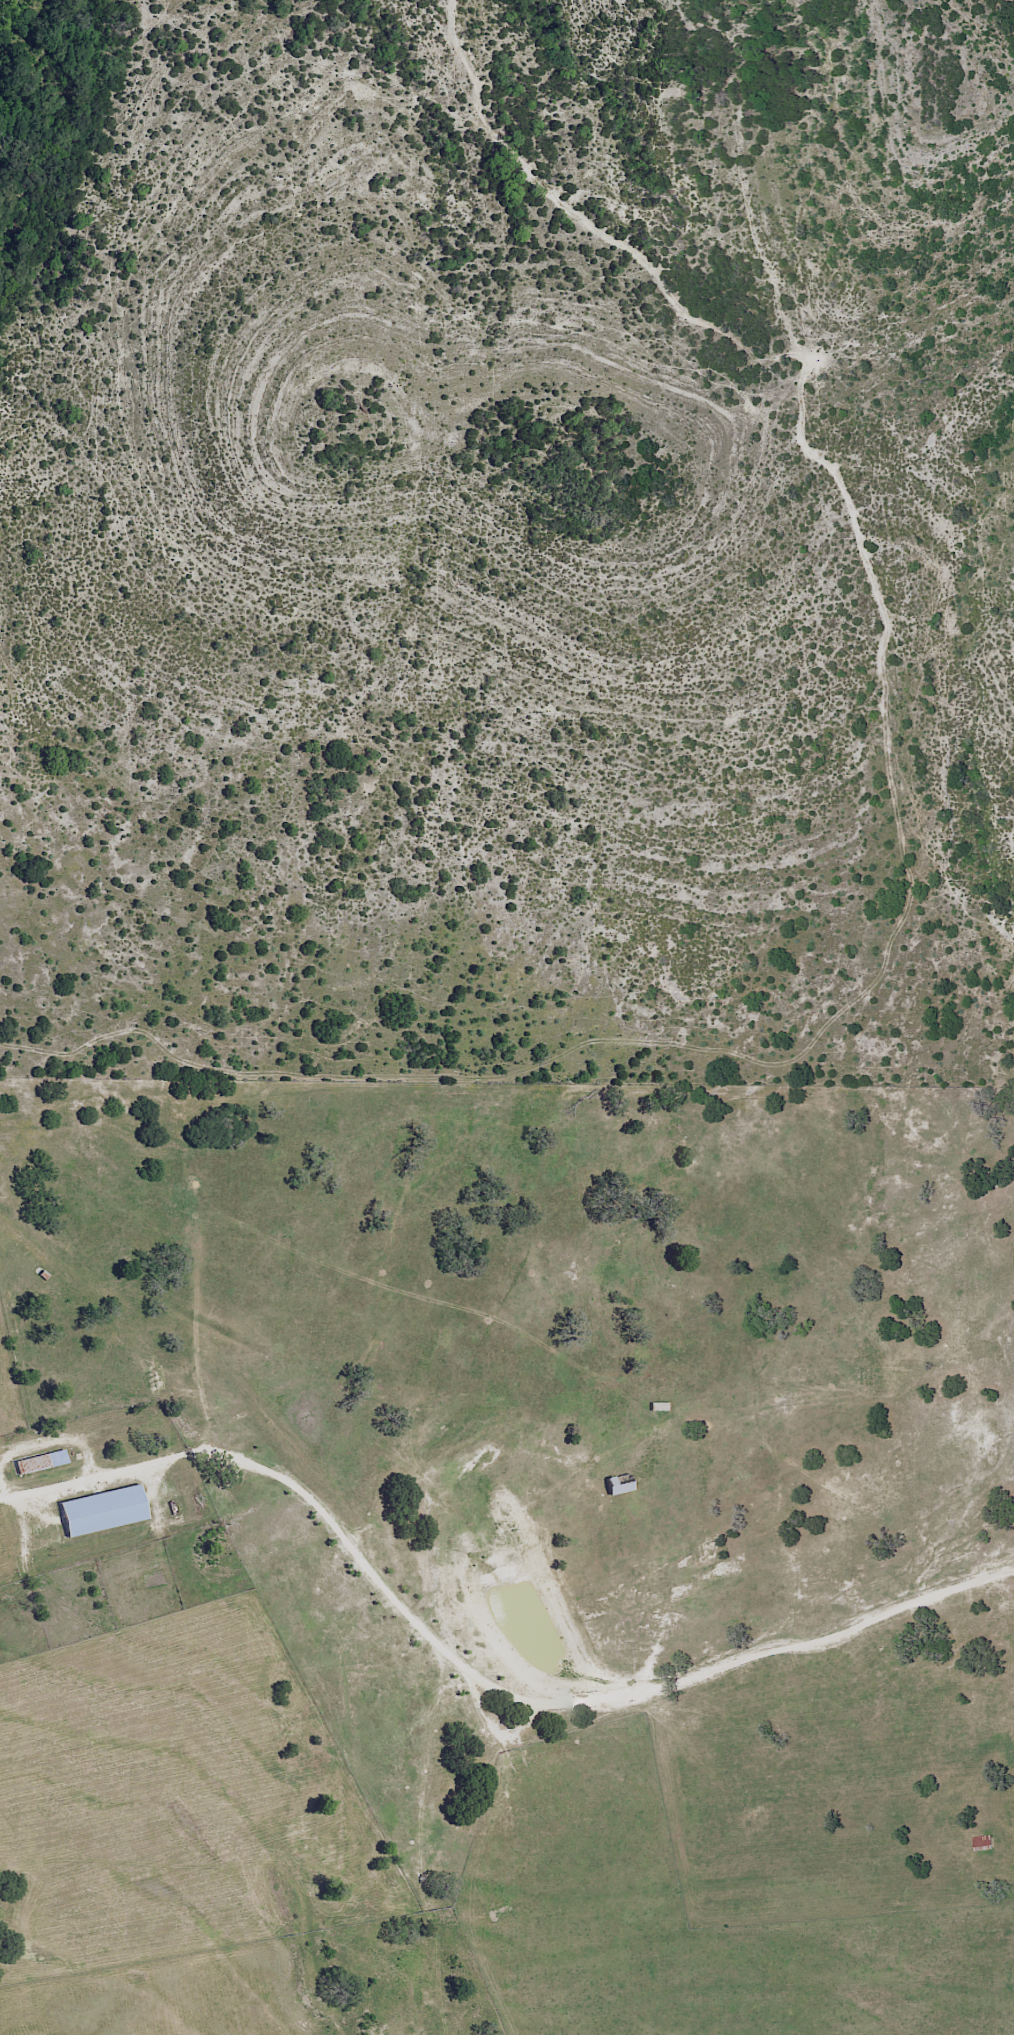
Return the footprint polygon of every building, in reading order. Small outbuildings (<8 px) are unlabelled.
[(65,1466),(62,1452),(13,1461),(16,1475),(65,1466)] [(631,1491),(626,1473),(601,1481),(607,1499),(631,1491)] [(53,1502),(59,1538),(143,1523),(136,1488),(53,1502)]
